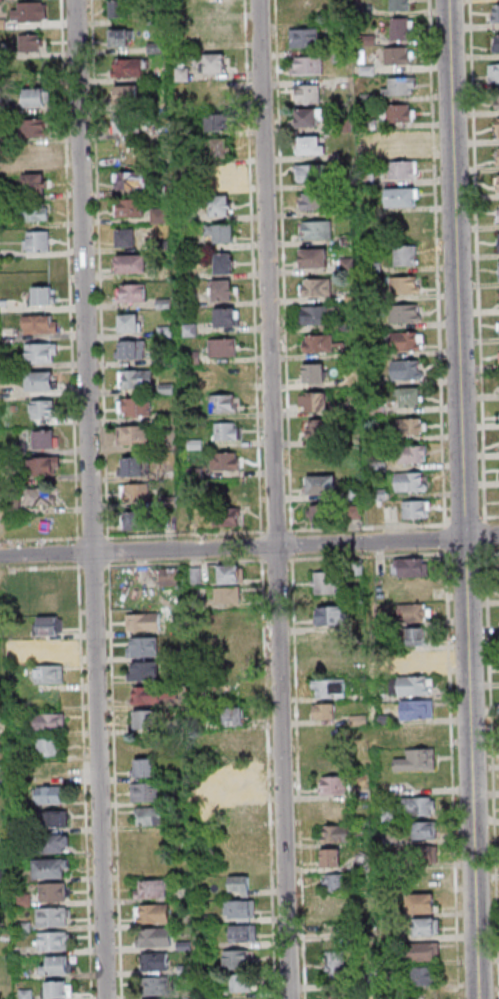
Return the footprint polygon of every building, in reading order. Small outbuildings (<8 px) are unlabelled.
[(108,17),(127,17),(127,0),(108,0),(108,17)] [(196,12),(226,12),(226,0),(196,0),(196,12)] [(314,17),(314,0),(295,0),(295,17),(314,17)] [(390,9),(409,9),(409,0),(390,0),(390,9)] [(18,2),(18,10),(11,10),(11,21),(47,21),(47,2),(18,2)] [(411,17),(390,17),(390,39),(411,39),(411,17)] [(198,42),(226,42),(226,24),(198,24),(198,42)] [(132,29),(107,29),(107,47),(132,47),(132,29)] [(290,29),(290,47),(320,47),(320,29),(290,29)] [(22,51),(41,51),(41,34),(22,34),(22,51)] [(491,34),(491,52),(498,52),(498,34),(491,34)] [(383,47),(410,46),(410,64),(383,64),(383,47)] [(226,73),(226,54),(203,54),(203,73),(226,73)] [(322,57),(291,57),(291,74),(322,74),(322,57)] [(111,76),(146,76),(146,59),(111,59),(111,76)] [(490,64),(498,64),(498,81),(490,81),(490,64)] [(382,94),(415,94),(415,78),(387,78),(387,85),(382,85),(382,94)] [(138,85),(113,85),(113,101),(138,101),(138,85)] [(319,85),(294,85),(294,102),(319,102),(319,85)] [(24,87),(24,107),(50,107),(50,87),(24,87)] [(415,104),(382,104),(382,122),(415,122),(415,104)] [(322,108),(295,108),(295,126),(322,126),(322,108)] [(204,113),(204,131),(234,131),(234,113),(204,113)] [(110,114),(110,133),(137,133),(137,114),(110,114)] [(47,118),(22,118),(22,137),(47,137),(47,118)] [(387,133),(387,152),(414,152),(414,133),(387,133)] [(299,136),(299,154),(324,154),(324,136),(299,136)] [(228,138),(210,138),(210,158),(228,158),(228,138)] [(28,163),(52,163),(52,144),(28,144),(28,163)] [(388,161),(415,160),(416,178),(389,179),(388,161)] [(322,182),(322,164),(296,164),(296,182),(322,182)] [(229,186),(229,168),(209,168),(209,186),(229,186)] [(147,171),(113,171),(113,188),(147,188),(147,171)] [(26,173),(26,193),(48,193),(48,173),(26,173)] [(387,188),(414,187),(414,205),(387,206),(387,188)] [(300,210),(322,210),(322,192),(300,192),(300,210)] [(230,215),(230,195),(209,195),(209,215),(230,215)] [(114,199),(114,216),(144,216),(144,199),(114,199)] [(48,220),(48,205),(23,206),(23,220),(48,220)] [(168,222),(168,209),(151,209),(151,222),(168,222)] [(332,239),(332,221),(301,221),(301,239),(332,239)] [(234,224),(212,224),(212,241),(234,241),(234,224)] [(135,246),(135,228),(116,228),(116,246),(135,246)] [(22,251),(50,251),(50,231),(22,231),(22,251)] [(393,265),(417,265),(417,245),(393,245),(393,265)] [(301,267),(327,267),(327,248),(301,248),(301,267)] [(233,252),(215,252),(215,274),(233,274),(233,252)] [(146,255),(115,255),(115,272),(146,272),(146,255)] [(391,276),(418,276),(418,293),(391,294),(391,276)] [(300,295),(330,295),(330,278),(300,278),(300,295)] [(210,300),(237,300),(237,280),(210,280),(210,300)] [(116,284),(116,301),(146,301),(146,284),(116,284)] [(55,286),(31,286),(31,304),(55,304),(55,286)] [(390,304),(417,303),(417,321),(390,322),(390,304)] [(300,306),(300,324),(337,323),(337,306),(300,306)] [(239,308),(212,308),(212,326),(239,326),(239,308)] [(117,332),(139,332),(139,314),(117,314),(117,332)] [(56,333),(56,315),(22,315),(22,333),(56,333)] [(423,332),(390,332),(390,350),(423,350),(423,332)] [(302,352),(330,352),(330,335),(302,335),(302,352)] [(236,339),(208,339),(208,356),(236,356),(236,339)] [(145,340),(116,340),(116,359),(145,359),(145,340)] [(26,343),(26,362),(58,362),(58,343),(26,343)] [(391,379),(423,379),(423,360),(391,360),(391,379)] [(302,381),(325,381),(325,364),(302,364),(302,381)] [(118,388),(153,388),(153,370),(118,370),(118,388)] [(26,390),(55,390),(55,371),(26,371),(26,390)] [(421,388),(397,388),(397,406),(421,406),(421,388)] [(327,411),(327,392),(298,392),(298,411),(327,411)] [(237,411),(237,394),(209,394),(209,411),(237,411)] [(151,416),(151,397),(118,397),(118,416),(151,416)] [(56,399),(30,399),(30,418),(56,418),(56,399)] [(397,435),(423,435),(423,418),(397,418),(397,435)] [(330,420),(307,420),(307,437),(330,437),(330,420)] [(242,422),(214,422),(214,439),(242,439),(242,422)] [(117,444),(149,444),(149,425),(117,425),(117,444)] [(34,430),(34,448),(58,448),(58,430),(34,430)] [(398,463),(426,463),(426,446),(398,446),(398,463)] [(209,470),(239,470),(239,452),(209,452),(209,470)] [(60,475),(60,457),(30,457),(30,475),(60,475)] [(149,476),(149,457),(118,457),(118,476),(149,476)] [(396,492),(427,491),(426,472),(396,473),(396,492)] [(305,494),(336,494),(336,475),(305,475),(305,494)] [(148,500),(148,483),(121,483),(121,500),(148,500)] [(55,489),(26,489),(26,505),(55,505),(55,489)] [(403,500),(403,518),(429,518),(429,500),(403,500)] [(308,522),(333,522),(333,504),(308,504),(308,522)] [(242,525),(242,507),(214,507),(214,525),(242,525)] [(124,511),(124,528),(145,528),(145,511),(124,511)] [(428,558),(393,558),(393,577),(428,577),(428,558)] [(237,583),(237,565),(219,565),(219,583),(237,583)] [(177,568),(159,568),(159,586),(177,586),(177,568)] [(192,582),(200,582),(200,568),(192,568),(192,582)] [(61,589),(61,572),(26,572),(26,589),(61,589)] [(337,594),(337,572),(313,572),(313,594),(337,594)] [(240,587),(215,587),(215,604),(240,604),(240,587)] [(398,604),(398,621),(428,621),(428,604),(398,604)] [(316,606),(316,625),(346,625),(346,606),(316,606)] [(218,609),(218,629),(241,629),(241,609),(218,609)] [(126,613),(126,631),(160,631),(160,613),(126,613)] [(61,616),(33,616),(33,634),(61,634),(61,616)] [(409,646),(426,646),(426,627),(409,627),(409,646)] [(219,653),(242,653),(242,634),(219,634),(219,653)] [(159,657),(159,637),(127,637),(127,657),(159,657)] [(58,658),(58,641),(28,641),(28,658),(58,658)] [(338,673),(338,656),(315,656),(315,673),(338,673)] [(159,681),(159,661),(128,661),(128,681),(159,681)] [(63,665),(33,665),(33,683),(63,683),(63,665)] [(390,677),(390,694),(432,694),(432,677),(390,677)] [(313,698),(332,698),(332,680),(313,680),(313,698)] [(177,687),(132,687),(132,704),(177,704),(177,687)] [(433,700),(401,700),(401,719),(433,719),(433,700)] [(335,718),(335,704),(312,704),(312,718),(335,718)] [(225,725),(246,725),(246,707),(225,707),(225,725)] [(133,729),(159,729),(159,710),(133,710),(133,729)] [(64,731),(64,713),(34,713),(34,731),(64,731)] [(428,725),(399,725),(399,743),(428,743),(428,725)] [(62,738),(37,738),(37,756),(62,756),(62,738)] [(394,760),(394,770),(434,770),(434,749),(405,749),(405,760),(394,760)] [(154,777),(154,759),(132,759),(132,777),(154,777)] [(322,793),(344,793),(344,776),(322,776),(322,793)] [(220,797),(248,797),(248,780),(220,780),(220,797)] [(131,801),(160,801),(160,783),(131,783),(131,801)] [(64,786),(38,786),(38,803),(64,803),(64,786)] [(434,814),(434,797),(403,797),(403,814),(434,814)] [(229,804),(229,820),(249,820),(249,804),(229,804)] [(165,825),(165,807),(135,807),(135,825),(165,825)] [(69,826),(69,810),(45,810),(45,826),(69,826)] [(437,838),(437,821),(413,821),(413,838),(437,838)] [(322,825),(322,842),(350,842),(350,825),(322,825)] [(69,853),(69,834),(44,834),(44,853),(69,853)] [(437,845),(409,845),(409,864),(437,864),(437,845)] [(340,848),(321,848),(321,866),(340,866),(340,848)] [(66,859),(35,859),(35,878),(66,878),(66,859)] [(409,888),(439,888),(439,869),(409,869),(409,888)] [(322,891),(349,891),(349,873),(322,873),(322,891)] [(250,875),(228,875),(228,895),(250,895),(250,875)] [(165,880),(135,880),(135,898),(165,898),(165,880)] [(66,883),(40,883),(40,901),(66,901),(66,883)] [(434,912),(434,894),(409,894),(409,912),(434,912)] [(352,915),(352,896),(319,896),(319,915),(352,915)] [(223,900),(223,918),(255,918),(255,900),(223,900)] [(170,923),(170,904),(135,904),(135,923),(170,923)] [(36,907),(36,926),(69,926),(69,907),(36,907)] [(439,935),(439,917),(415,917),(415,935),(439,935)] [(256,942),(256,924),(231,924),(231,942),(256,942)] [(171,946),(171,928),(144,928),(144,937),(135,937),(135,946),(171,946)] [(70,932),(38,932),(38,950),(70,950),(70,932)] [(439,961),(439,942),(407,942),(407,961),(439,961)] [(250,969),(250,949),(223,949),(223,969),(250,969)] [(346,951),(327,951),(327,977),(346,977),(346,951)] [(168,970),(168,952),(140,952),(140,970),(168,970)] [(72,955),(49,955),(49,964),(42,964),(42,976),(72,976),(72,955)] [(437,985),(437,967),(411,967),(411,985),(437,985)] [(231,975),(231,992),(252,992),(252,975),(231,975)] [(165,977),(142,977),(142,995),(165,995),(165,977)] [(72,981),(47,981),(47,997),(72,997),(72,981)]
